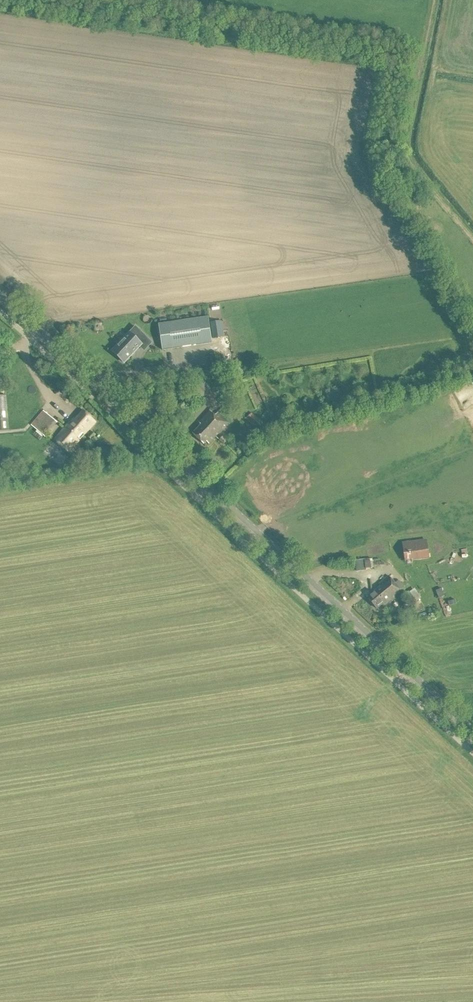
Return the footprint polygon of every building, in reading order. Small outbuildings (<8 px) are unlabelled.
[(208,318),(158,325),(162,351),(212,343),(208,318)] [(224,338),(221,322),(211,324),(213,339),(224,338)] [(130,334),(112,352),(124,363),(147,338),(141,333),(135,340),(130,334)] [(0,396),(0,423),(8,422),(6,396),(0,396)] [(53,440),(67,452),(94,423),(82,412),(71,424),(69,422),(53,440)] [(191,435),(202,445),(204,442),(207,444),(227,422),(216,413),(213,416),(208,412),(197,423),(200,425),(191,435)] [(34,428),(43,436),(55,422),(46,414),(34,428)] [(245,420),(253,427),(259,421),(251,414),(245,420)] [(219,441),(223,445),(227,441),(222,437),(219,441)] [(428,559),(426,541),(403,544),(405,562),(428,559)] [(374,559),(359,559),(359,568),(373,569),(374,559)] [(380,588),(367,599),(376,610),(381,606),(383,608),(404,589),(398,582),(394,585),(388,577),(378,585),(380,588)] [(411,605),(424,598),(418,587),(405,595),(411,605)] [(436,591),(438,599),(444,597),(442,589),(436,591)]
